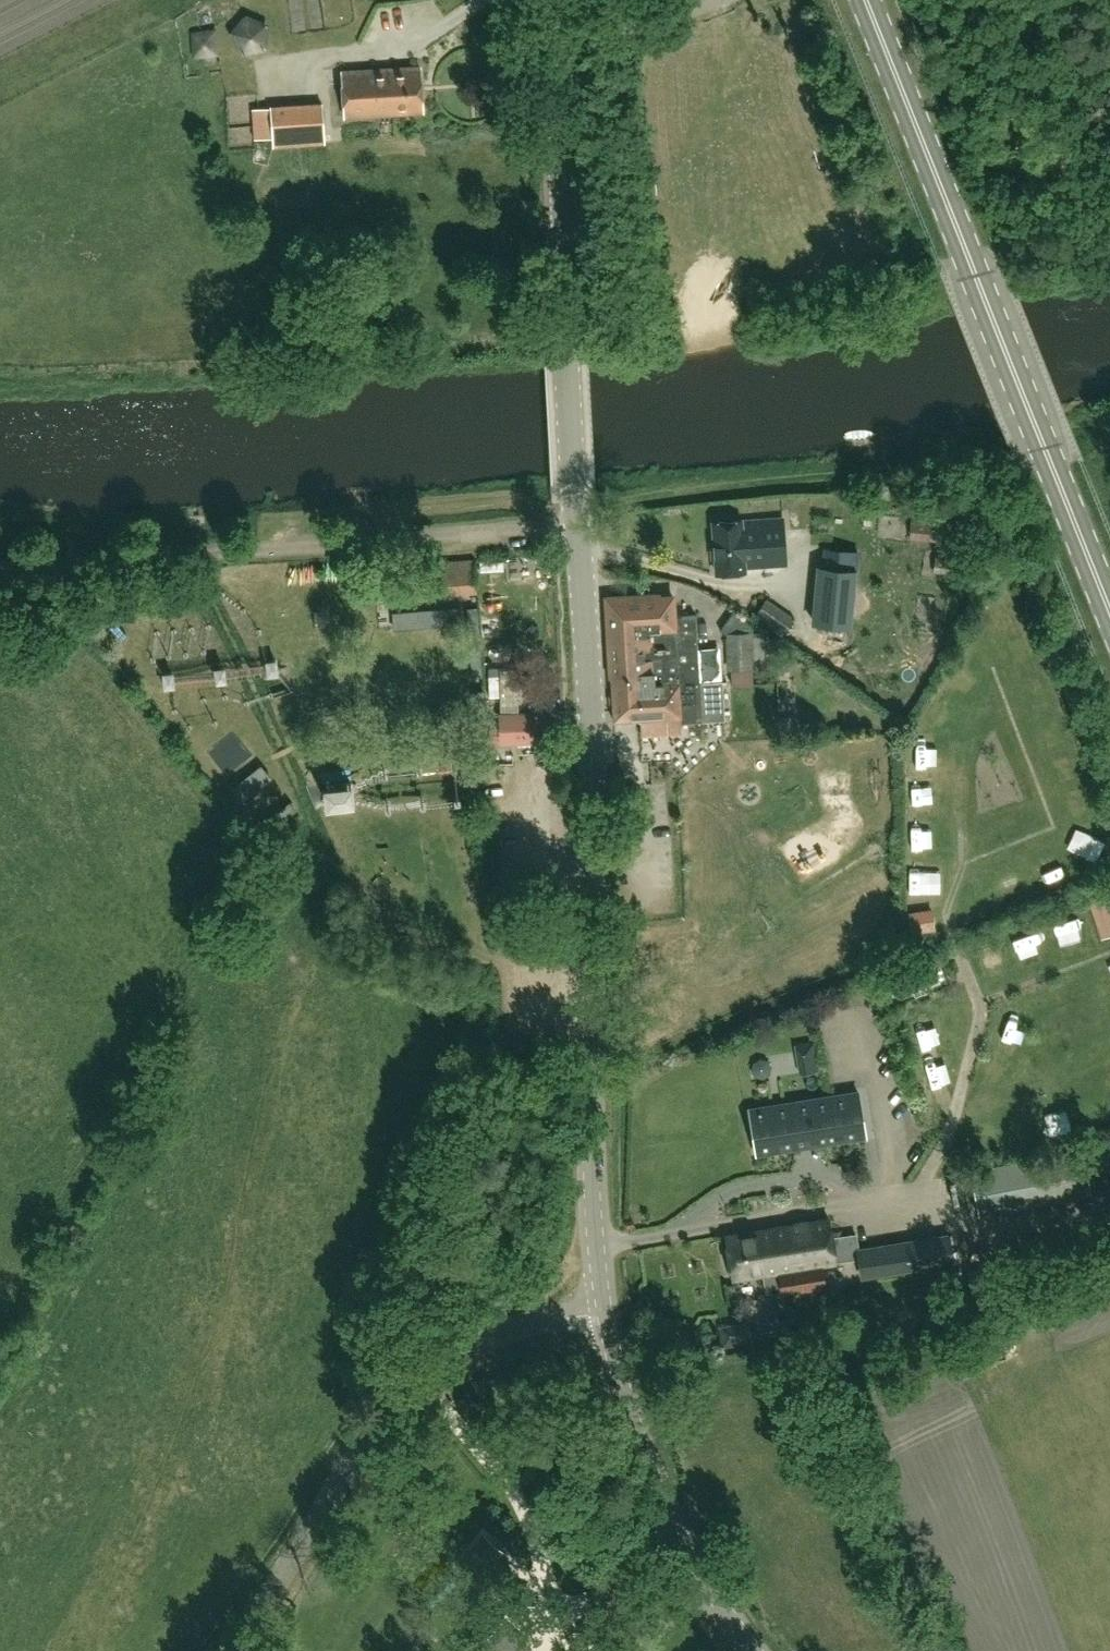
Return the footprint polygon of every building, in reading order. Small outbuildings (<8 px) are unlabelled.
[(223,39),(202,38),(201,59),(222,60),(223,39)] [(343,72),(345,116),(423,113),(420,68),(343,72)] [(253,140),(272,137),(273,146),(325,143),(323,106),(271,109),(271,108),(251,110),(253,140)] [(946,519),(912,515),(910,539),(944,544),(946,519)] [(718,558),(719,575),(743,573),(743,568),(786,565),(783,518),(739,521),(739,519),(715,521),(717,542),(714,542),(716,558),(718,558)] [(933,574),(968,580),(971,555),(937,550),(933,574)] [(857,627),(851,626),(858,557),(820,553),(812,624),(845,627),(844,636),(857,637),(857,627)] [(475,561),(409,566),(411,593),(477,588),(475,561)] [(510,575),(510,563),(486,565),(487,576),(510,575)] [(524,564),(527,588),(538,587),(535,563),(524,564)] [(676,617),(675,596),(607,600),(614,719),(680,715),(681,723),(704,721),(698,616),(676,617)] [(756,614),(757,615),(750,623),(781,643),(795,620),(767,599),(756,614)] [(403,626),(404,641),(462,638),(461,623),(403,626)] [(754,634),(749,634),(727,634),(727,670),(754,670),(754,668),(768,668),(768,635),(754,635),(754,634)] [(702,645),(704,701),(727,701),(725,644),(702,645)] [(444,646),(445,669),(462,668),(461,645),(444,646)] [(500,726),(490,726),(490,738),(532,736),(531,714),(499,715),(500,726)] [(948,762),(948,740),(913,739),(913,762),(948,762)] [(492,753),(497,770),(510,766),(505,749),(492,753)] [(330,758),(346,787),(361,778),(346,750),(330,758)] [(915,822),(927,821),(926,798),(915,799),(915,822)] [(949,851),(947,829),(915,831),(916,853),(949,851)] [(916,900),(947,900),(947,875),(916,875),(916,900)] [(1109,937),(1109,897),(1095,900),(1103,939),(1109,937)] [(915,917),(918,933),(942,928),(939,912),(915,917)] [(1060,928),(1069,962),(1091,956),(1081,922),(1060,928)] [(924,1052),(947,1045),(941,1023),(917,1030),(924,1052)] [(796,1054),(818,1051),(816,1039),(794,1043),(796,1054)] [(798,1144),(816,1141),(816,1143),(865,1135),(858,1092),(750,1110),(757,1153),(799,1146),(798,1144)] [(809,1275),(809,1270),(837,1266),(829,1217),(725,1234),(733,1282),(779,1275),(780,1279),(782,1296),(813,1292),(810,1275),(809,1275)] [(909,1271),(909,1274),(953,1267),(948,1238),(862,1251),(866,1278),(909,1271)] [(722,1349),(733,1347),(730,1325),(719,1327),(722,1349)] [(505,1552),(484,1536),(459,1566),(491,1592),(509,1569),(497,1561),(505,1552)] [(478,1620),(473,1625),(481,1633),(486,1628),(478,1620)]
